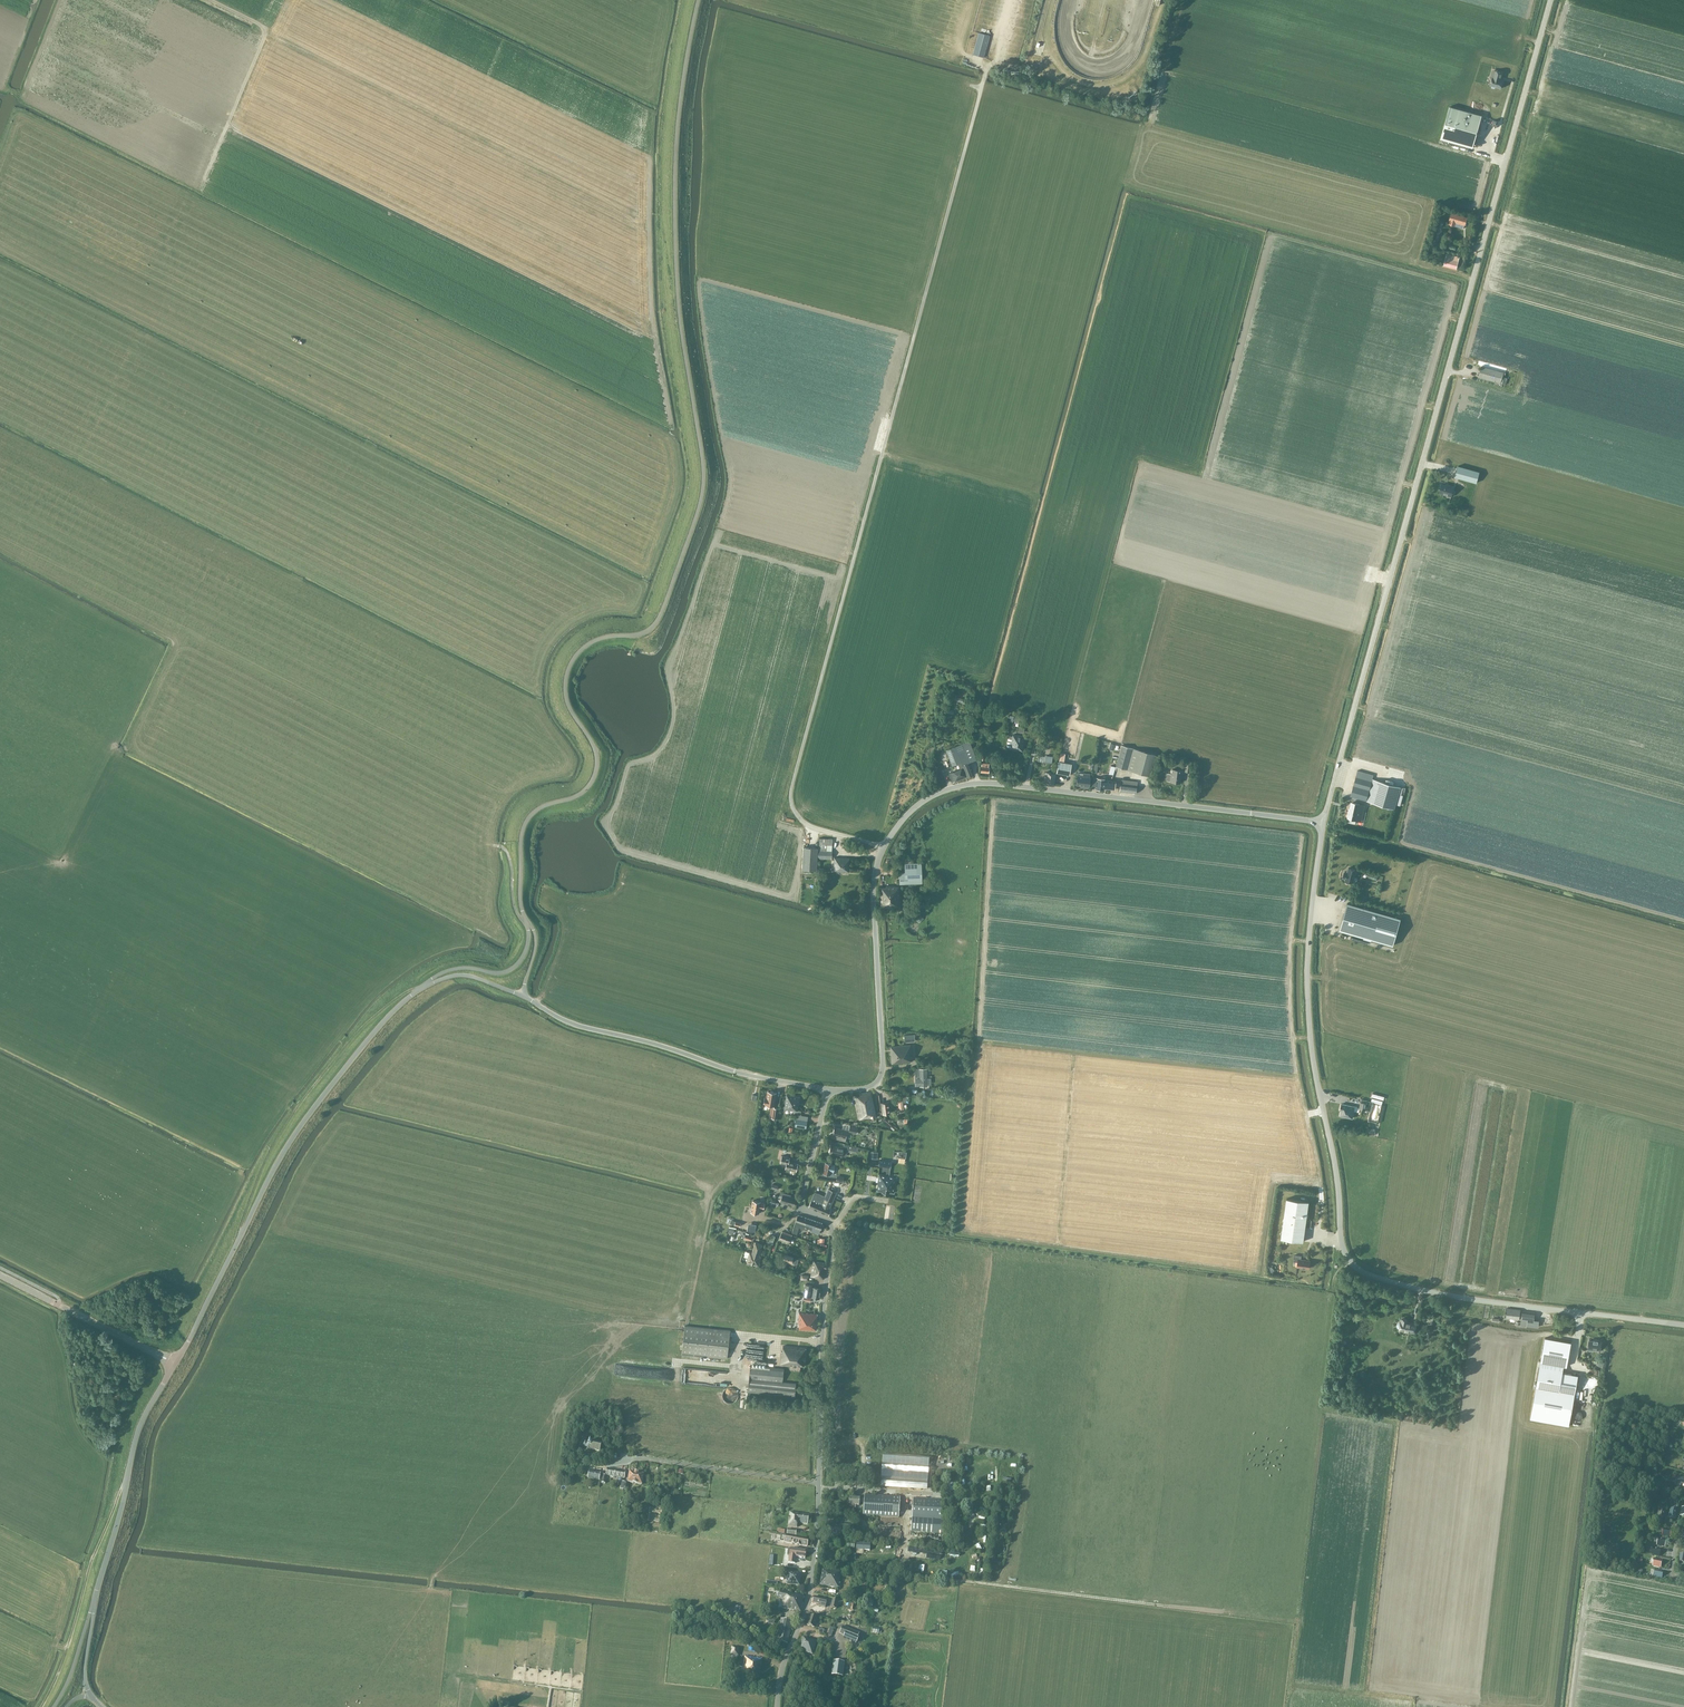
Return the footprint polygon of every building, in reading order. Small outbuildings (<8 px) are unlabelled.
[(989,35),(979,33),(978,33),(973,53),(983,57),(989,35)] [(1492,77),(1490,85),(1491,86),(1491,87),(1492,88),(1494,88),(1495,87),(1501,88),(1503,80),(1500,79),(1502,73),(1495,71),(1493,77),(1492,77)] [(1482,115),(1449,106),(1440,139),(1472,148),(1482,115)] [(1467,217),(1457,215),(1457,214),(1451,213),(1448,225),(1455,227),(1455,226),(1463,229),(1464,224),(1465,225),(1467,217)] [(1460,257),(1446,253),(1443,266),(1456,269),(1460,257)] [(1500,383),(1503,372),(1481,366),(1478,377),(1500,383)] [(1476,483),(1479,472),(1458,466),(1455,477),(1476,483)] [(1451,496),(1454,487),(1449,486),(1441,484),(1439,493),(1451,496)] [(1027,718),(1008,715),(1007,720),(1027,723),(1027,718)] [(1022,751),(1025,737),(1013,735),(1013,737),(1009,736),(1007,748),(1022,751)] [(969,740),(955,746),(963,768),(967,777),(974,774),(969,763),(977,760),(969,740)] [(1121,745),(1119,754),(1115,767),(1116,768),(1116,769),(1118,770),(1119,767),(1149,776),(1154,754),(1124,746),(1121,745)] [(947,753),(952,766),(961,762),(954,746),(946,750),(947,753)] [(1061,752),(1059,762),(1058,762),(1056,773),(1069,775),(1071,764),(1064,763),(1065,753),(1061,752)] [(982,763),(982,764),(981,772),(989,773),(989,768),(989,767),(989,764),(982,763)] [(967,777),(963,768),(949,774),(952,783),(967,777)] [(1172,770),(1172,774),(1167,773),(1166,781),(1170,781),(1170,782),(1180,783),(1181,776),(1182,777),(1183,771),(1172,770)] [(1054,785),(1055,774),(1045,772),(1044,783),(1054,785)] [(1090,774),(1083,773),(1083,776),(1077,775),(1076,785),(1081,786),(1080,787),(1088,788),(1088,787),(1089,787),(1090,777),(1090,774)] [(1355,777),(1350,797),(1366,801),(1388,807),(1391,808),(1394,809),(1401,787),(1385,783),(1373,779),(1372,779),(1371,782),(1355,777)] [(1105,779),(1096,778),(1095,789),(1104,790),(1104,788),(1114,790),(1115,781),(1105,780),(1105,779)] [(1121,784),(1120,792),(1136,793),(1136,785),(1121,784)] [(1349,819),(1348,822),(1356,824),(1356,820),(1361,821),(1365,805),(1353,803),(1352,809),(1351,808),(1348,819),(1349,819)] [(833,839),(819,838),(818,850),(818,858),(832,859),(832,851),(833,839)] [(818,848),(811,848),(803,847),(802,870),(816,870),(818,848)] [(848,872),(849,858),(834,857),(833,871),(848,872)] [(922,862),(905,863),(905,872),(900,872),(900,883),(923,882),(922,862)] [(1343,878),(1345,879),(1345,880),(1353,882),(1356,870),(1348,868),(1347,872),(1344,872),(1343,878)] [(880,906),(899,906),(898,886),(885,886),(885,887),(879,887),(880,906)] [(1347,903),(1339,930),(1393,945),(1401,918),(1347,903)] [(915,1041),(914,1034),(904,1035),(904,1042),(915,1041)] [(891,1046),(892,1063),(911,1062),(910,1057),(911,1057),(910,1045),(891,1046)] [(927,1070),(927,1068),(915,1069),(915,1078),(915,1086),(920,1086),(927,1086),(927,1084),(927,1070)] [(776,1093),(767,1091),(766,1097),(764,1097),(763,1104),(765,1105),(771,1106),(769,1118),(777,1119),(779,1108),(774,1107),(776,1093)] [(860,1119),(876,1116),(872,1092),(860,1094),(860,1096),(856,1097),(860,1119)] [(798,1110),(800,1097),(787,1095),(785,1109),(794,1111),(794,1110),(798,1110)] [(1363,1099),(1362,1102),(1361,1102),(1359,1108),(1354,1107),(1342,1105),(1340,1116),(1352,1118),(1353,1111),(1359,1112),(1359,1109),(1365,1110),(1371,1112),(1372,1105),(1373,1102),(1367,1100),(1363,1099)] [(890,1113),(889,1103),(881,1103),(882,1114),(890,1113)] [(796,1120),(795,1127),(806,1128),(807,1125),(807,1121),(796,1120)] [(844,1142),(847,1131),(835,1128),(833,1136),(835,1136),(834,1139),(844,1142)] [(842,1155),(843,1149),(831,1146),(829,1153),(842,1155)] [(780,1163),(786,1164),(785,1169),(796,1172),(798,1163),(789,1161),(789,1157),(782,1156),(780,1163)] [(832,1174),(834,1165),(825,1163),(824,1173),(832,1174)] [(877,1190),(877,1191),(882,1191),(882,1192),(888,1193),(889,1193),(889,1192),(894,1193),(893,1193),(895,1181),(894,1181),(895,1176),(889,1175),(886,1175),(879,1174),(877,1190)] [(808,1207),(828,1216),(831,1209),(830,1209),(829,1209),(836,1192),(828,1189),(825,1195),(824,1196),(825,1196),(825,1197),(815,1192),(808,1207)] [(796,1198),(791,1196),(791,1195),(780,1192),(779,1198),(782,1199),(781,1201),(794,1205),(796,1198)] [(1281,1239),(1304,1242),(1306,1227),(1311,1227),(1312,1220),(1307,1219),(1309,1202),(1287,1199),(1281,1239)] [(761,1202),(752,1200),(750,1212),(759,1214),(760,1208),(764,1209),(765,1203),(761,1202)] [(822,1223),(798,1215),(796,1222),(793,1231),(792,1233),(797,1235),(799,1227),(801,1228),(800,1230),(803,1230),(803,1229),(807,1230),(807,1229),(811,1230),(810,1231),(818,1234),(820,1229),(822,1223)] [(756,1225),(748,1224),(747,1231),(755,1232),(756,1225)] [(792,1234),(782,1231),(779,1239),(789,1242),(792,1234)] [(759,1255),(762,1244),(756,1242),(753,1250),(751,1249),(750,1252),(746,1251),(745,1254),(749,1255),(747,1261),(758,1264),(761,1256),(759,1255)] [(794,1257),(794,1256),(785,1253),(783,1259),(788,1260),(788,1261),(792,1263),(793,1262),(797,1263),(799,1258),(794,1257)] [(1294,1261),(1298,1262),(1297,1267),(1309,1269),(1310,1261),(1301,1260),(1302,1256),(1294,1255),(1294,1261)] [(824,1279),(826,1263),(814,1261),(811,1277),(824,1279)] [(813,1285),(805,1284),(803,1296),(820,1299),(821,1288),(813,1287),(813,1285)] [(1507,1308),(1506,1317),(1519,1319),(1520,1309),(1507,1308)] [(1521,1318),(1521,1323),(1515,1322),(1515,1325),(1520,1325),(1520,1326),(1526,1326),(1527,1326),(1538,1327),(1539,1320),(1533,1319),(1534,1312),(1522,1311),(1521,1318)] [(818,1314),(799,1312),(798,1324),(799,1324),(799,1329),(816,1331),(818,1314)] [(1399,1330),(1415,1333),(1417,1323),(1408,1322),(1408,1320),(1407,1319),(1406,1319),(1405,1319),(1404,1318),(1403,1319),(1401,1318),(1400,1322),(1399,1322),(1398,1323),(1397,1324),(1396,1326),(1397,1327),(1398,1328),(1399,1329),(1399,1330)] [(727,1359),(730,1330),(684,1326),(681,1354),(727,1359)] [(1572,1347),(1573,1343),(1545,1338),(1543,1351),(1541,1362),(1536,1387),(1530,1419),(1569,1426),(1575,1394),(1578,1375),(1562,1372),(1564,1366),(1565,1356),(1571,1356),(1573,1347),(1572,1347)] [(1588,1348),(1588,1350),(1589,1351),(1591,1352),(1593,1351),(1593,1349),(1600,1350),(1601,1340),(1595,1339),(1595,1341),(1589,1340),(1588,1348)] [(806,1348),(783,1346),(782,1352),(781,1351),(780,1364),(804,1367),(806,1348)] [(782,1382),(784,1368),(750,1365),(747,1392),(795,1397),(796,1383),(782,1382)] [(731,1387),(730,1387),(728,1388),(726,1388),(725,1389),(724,1390),(723,1391),(723,1392),(722,1394),(722,1395),(722,1396),(723,1397),(723,1398),(724,1399),(724,1400),(725,1401),(726,1402),(727,1402),(729,1403),(731,1403),(732,1403),(734,1402),(735,1401),(736,1401),(737,1399),(737,1398),(738,1396),(738,1395),(738,1393),(737,1392),(737,1391),(736,1390),(735,1389),(733,1388),(731,1387)] [(601,1451),(603,1444),(590,1441),(590,1443),(587,1443),(588,1441),(583,1439),(581,1446),(586,1447),(586,1445),(589,1446),(588,1448),(601,1451)] [(881,1487),(927,1490),(929,1458),(883,1455),(881,1487)] [(624,1478),(626,1472),(609,1469),(607,1475),(624,1478)] [(599,1480),(601,1472),(590,1470),(588,1478),(599,1480)] [(635,1472),(630,1471),(628,1482),(625,1481),(624,1489),(627,1490),(629,1482),(642,1484),(644,1474),(639,1473),(635,1472)] [(1683,1485),(1683,1478),(1677,1476),(1676,1483),(1683,1485)] [(850,1497),(849,1505),(850,1505),(850,1507),(855,1507),(856,1505),(859,1505),(859,1503),(864,1503),(863,1515),(899,1517),(900,1497),(864,1494),(864,1498),(850,1497)] [(913,1498),(912,1518),(911,1532),(942,1534),(943,1520),(939,1520),(939,1515),(941,1515),(942,1511),(942,1505),(942,1500),(913,1498)] [(1675,1517),(1677,1510),(1670,1509),(1669,1516),(1675,1517)] [(1664,1519),(1666,1511),(1659,1510),(1657,1517),(1664,1519)] [(808,1524),(809,1516),(800,1514),(800,1513),(791,1512),(789,1526),(798,1527),(799,1522),(808,1524)] [(853,1524),(844,1523),(844,1528),(841,1527),(829,1525),(828,1534),(829,1534),(829,1536),(834,1536),(834,1535),(841,1536),(841,1532),(844,1532),(845,1530),(852,1530),(853,1524)] [(1672,1529),(1663,1527),(1662,1535),(1670,1537),(1672,1529)] [(801,1546),(807,1547),(809,1539),(796,1536),(796,1530),(787,1529),(787,1535),(785,1535),(784,1543),(790,1544),(801,1546)] [(1666,1539),(1658,1537),(1656,1545),(1665,1547),(1666,1539)] [(1661,1548),(1652,1547),(1651,1555),(1659,1557),(1661,1548)] [(807,1551),(792,1549),(788,1549),(787,1555),(791,1555),(790,1563),(796,1564),(797,1557),(806,1558),(807,1551)] [(1662,1559),(1653,1558),(1652,1566),(1660,1568),(1662,1559)] [(1663,1571),(1655,1569),(1653,1577),(1662,1579),(1663,1571)] [(842,1575),(843,1573),(822,1570),(820,1585),(838,1588),(838,1583),(840,1583),(841,1575),(842,1575)] [(800,1585),(801,1573),(788,1572),(787,1580),(788,1581),(788,1584),(800,1585)] [(780,1592),(779,1598),(783,1599),(782,1604),(783,1604),(782,1609),(800,1611),(803,1596),(784,1593),(780,1592)] [(827,1599),(822,1598),(814,1596),(813,1602),(819,1603),(819,1605),(825,1606),(827,1599)] [(817,1618),(810,1616),(807,1625),(814,1627),(817,1618)] [(788,1643),(792,1621),(781,1619),(776,1641),(788,1643)] [(839,1633),(844,1635),(843,1638),(856,1643),(858,1638),(857,1638),(859,1633),(842,1626),(839,1633)] [(812,1654),(816,1641),(803,1636),(799,1649),(812,1654)] [(740,1648),(731,1646),(730,1655),(731,1655),(730,1658),(737,1660),(738,1656),(740,1648)] [(829,1649),(826,1648),(818,1646),(814,1660),(822,1662),(825,1654),(827,1655),(829,1649)] [(758,1658),(744,1656),(742,1675),(759,1678),(762,1660),(758,1659),(758,1658)] [(834,1662),(832,1675),(841,1676),(843,1663),(834,1662)]
